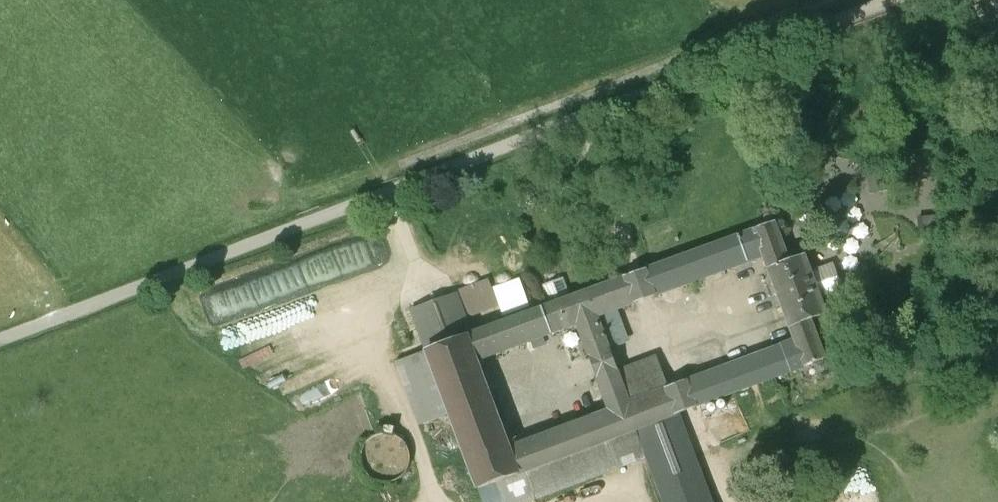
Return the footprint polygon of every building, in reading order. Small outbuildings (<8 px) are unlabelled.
[(930,156),(907,161),(911,183),(935,178),(930,156)] [(877,178),(867,182),(870,192),(881,188),(877,178)] [(765,227),(740,237),(749,262),(762,257),(767,270),(790,262),(776,223),(765,227)] [(651,269),(645,271),(654,298),(749,262),(740,237),(651,269)] [(790,262),(767,270),(790,329),(813,320),(828,314),(821,296),(811,271),(806,256),(790,262)] [(215,317),(312,284),(304,262),(207,294),(215,317)] [(832,264),(811,271),(821,296),(841,289),(836,277),(832,264)] [(634,275),(622,280),(632,306),(644,301),(654,298),(645,271),(634,275)] [(476,364),(575,327),(600,318),(619,311),(632,306),(622,280),(572,299),(564,279),(544,287),(552,306),(466,338),(476,364)] [(412,313),(427,353),(466,338),(472,336),(457,296),(412,313)] [(600,318),(612,348),(630,341),(619,311),(600,318)] [(600,318),(575,327),(591,370),(606,410),(631,400),(620,371),(616,361),(612,348),(600,318)] [(827,357),(813,320),(790,329),(793,339),(780,344),(791,371),(827,357)] [(284,330),(237,341),(243,368),(257,365),(256,363),(267,360),(264,347),(286,342),(284,330)] [(476,364),(466,338),(427,353),(479,491),(519,476),(508,447),(476,364)] [(780,344),(688,378),(699,407),(791,371),(780,344)] [(450,414),(427,353),(395,364),(418,426),(450,414)] [(620,371),(631,400),(666,387),(654,358),(620,371)] [(300,365),(272,382),(278,392),(306,375),(300,365)] [(631,400),(606,410),(508,447),(519,476),(631,433),(677,415),(686,412),(699,407),(688,378),(676,383),(666,387),(631,400)] [(677,415),(631,433),(642,460),(658,501),(710,501),(677,415)] [(387,480),(395,477),(402,472),(406,464),(407,455),(405,447),(400,440),(392,435),(382,433),(372,436),(364,443),(360,452),(360,461),(363,470),(370,476),(378,480),(387,480)] [(479,491),(483,501),(531,501),(642,460),(631,433),(519,476),(479,491)]
